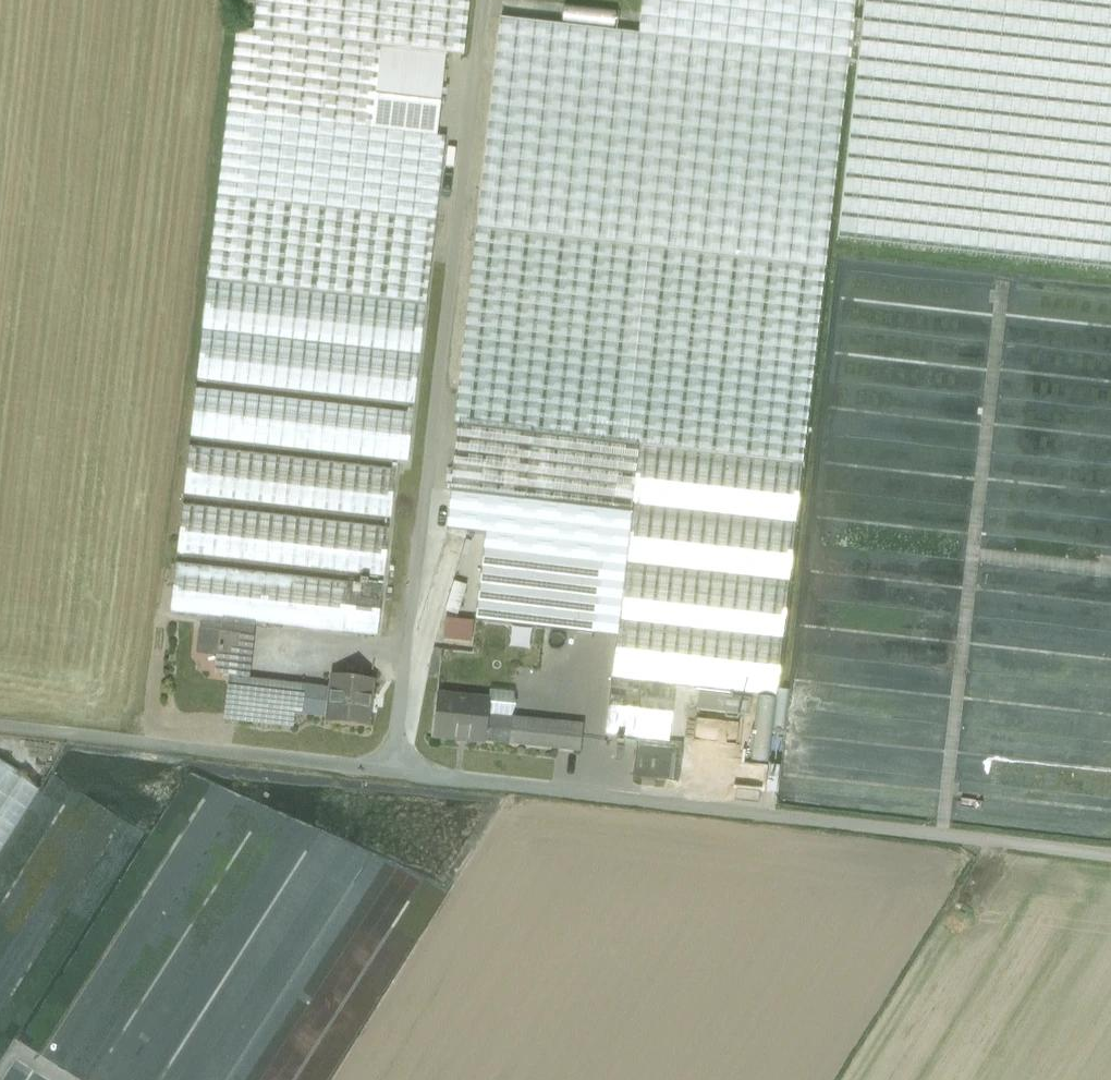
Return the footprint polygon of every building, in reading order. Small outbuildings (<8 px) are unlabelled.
[(253,32),(380,46),(380,48),(445,55),(445,54),(463,56),(469,0),(257,0),(253,32)] [(500,18),(476,229),(824,269),(855,0),(642,0),(638,34),(500,18)] [(844,238),(1110,268),(1110,0),(871,0),(844,238)] [(253,32),(237,30),(227,113),(370,130),(380,48),(380,46),(253,32)] [(445,55),(380,48),(370,130),(436,137),(445,55)] [(370,130),(227,113),(207,281),(425,306),(444,138),(436,137),(370,130)] [(824,269),(476,229),(454,424),(458,425),(637,445),(802,464),(824,269)] [(425,306),(207,281),(195,380),(415,406),(425,306)] [(414,413),(195,388),(189,438),(408,464),(414,413)] [(637,445),(458,425),(450,491),(612,510),(613,500),(631,502),(637,445)] [(637,445),(631,502),(604,736),(614,738),(614,743),(622,744),(622,738),(638,740),(682,745),(768,755),(802,464),(637,445)] [(396,470),(188,446),(182,496),(390,521),(396,470)] [(450,491),(448,491),(428,657),(593,677),(612,510),(450,491)] [(389,530),(181,506),(175,553),(383,578),(389,530)] [(175,563),(169,614),(201,618),(254,624),(376,639),(382,587),(369,586),(369,583),(362,582),(362,585),(175,563)] [(201,618),(200,631),(220,633),(253,637),(254,624),(201,618)] [(220,633),(200,631),(197,650),(218,653),(220,633)] [(220,633),(218,653),(215,675),(229,676),(228,677),(248,680),(253,637),(220,633)] [(371,680),(332,676),(327,718),(327,723),(366,728),(371,680)] [(248,680),(228,677),(224,720),(293,728),(294,714),(327,718),(331,689),(248,680)] [(490,700),(488,716),(513,719),(516,695),(491,692),(490,700)] [(490,700),(437,694),(432,738),(485,744),(485,743),(488,716),(490,700)] [(796,739),(828,740),(828,747),(850,747),(851,715),(796,713),(796,739)] [(488,716),(485,743),(580,753),(583,727),(513,719),(488,716)] [(945,748),(944,737),(922,739),(923,750),(945,748)] [(682,745),(638,740),(634,778),(678,783),(682,745)] [(682,745),(678,783),(764,793),(768,755),(682,745)]
